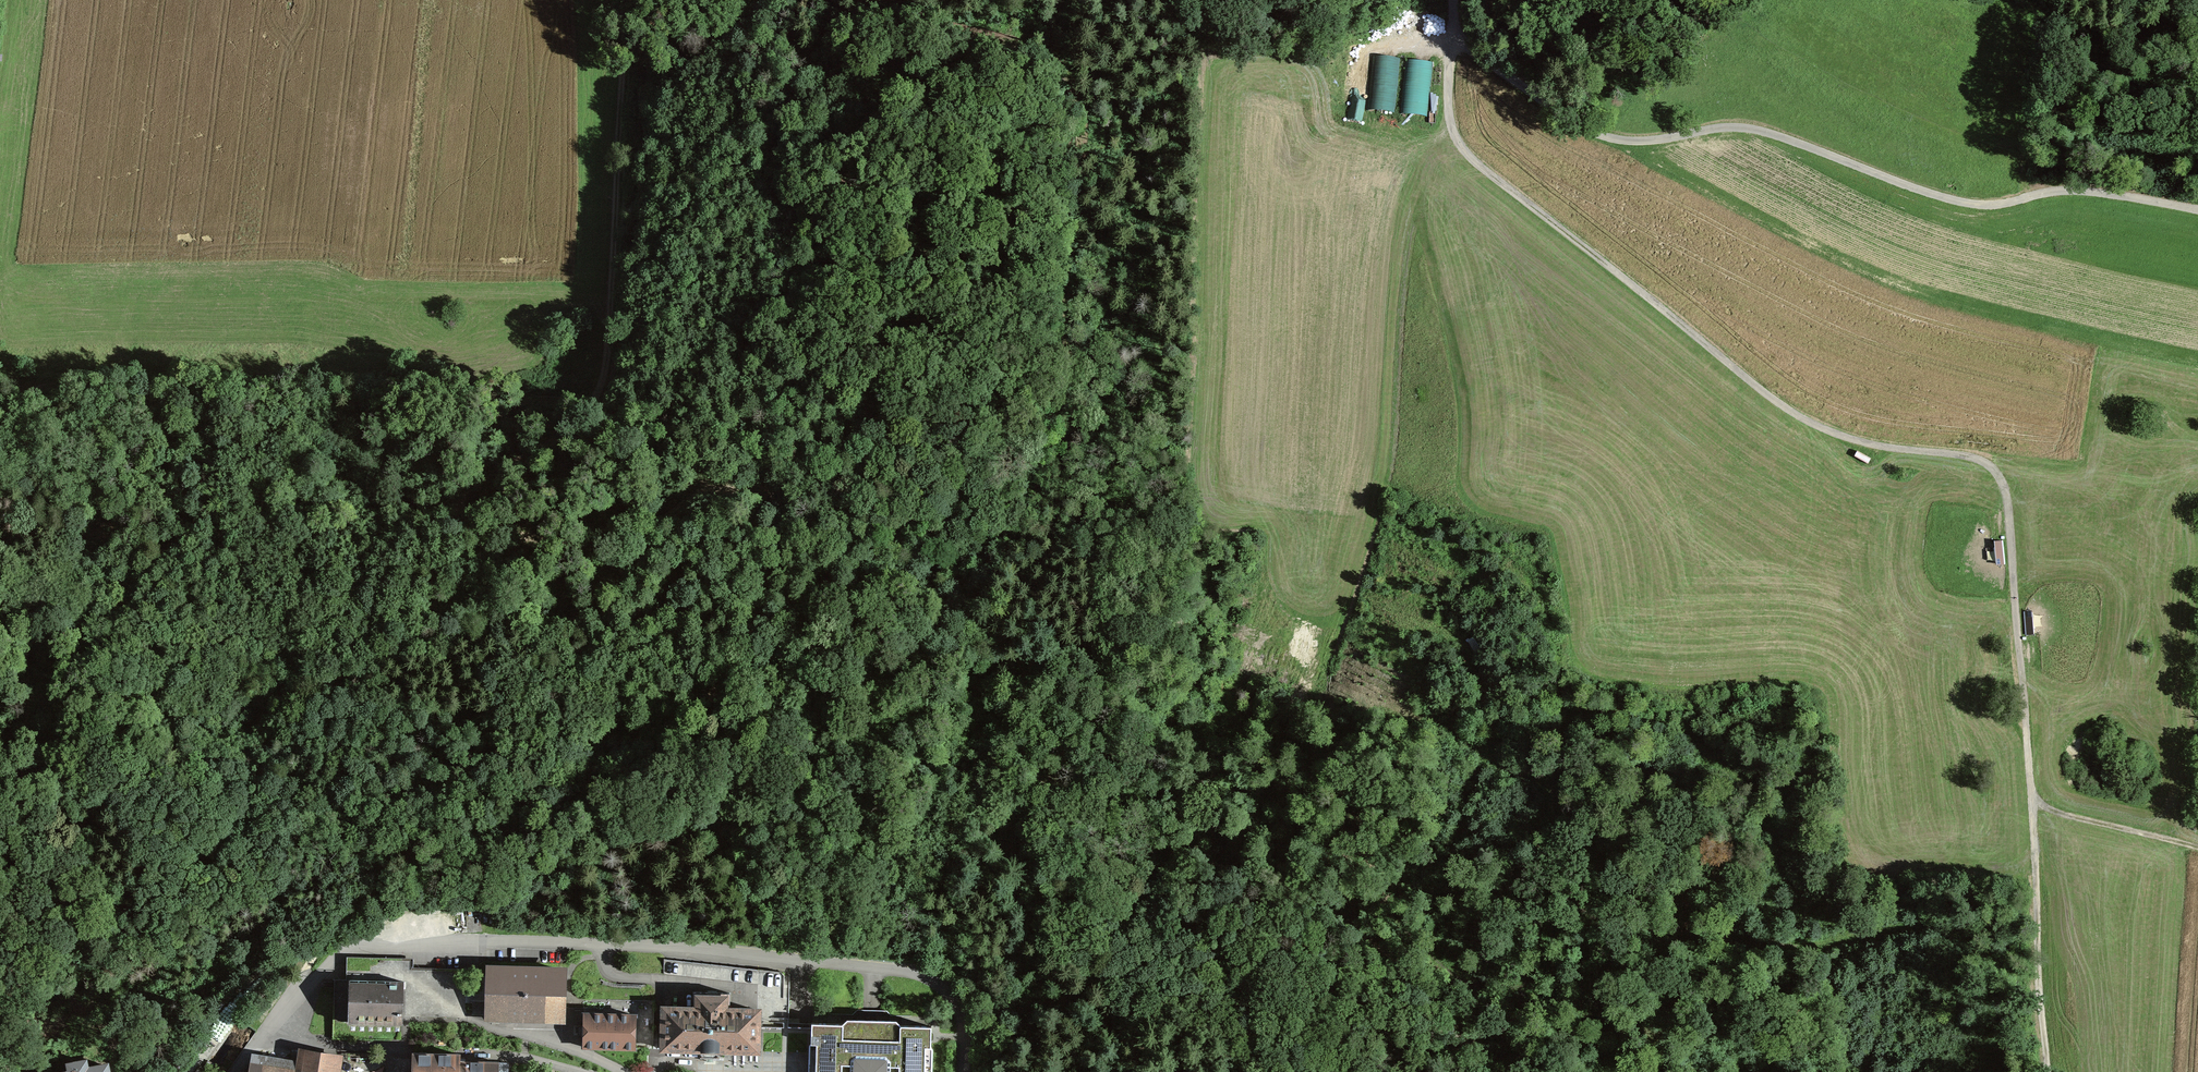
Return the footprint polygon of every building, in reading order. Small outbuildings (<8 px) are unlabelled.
[(760,479),(752,484),(763,500),(771,495),(760,479)] [(340,980),(334,979),(332,1039),(409,1040),(411,1021),(561,1030),(566,967),(481,963),(477,969),(410,970),(410,959),(347,956),(346,980),(340,980)] [(708,991),(708,993),(693,992),(693,1009),(663,1008),(662,1049),(701,1050),(701,1057),(710,1058),(718,1058),(718,1050),(758,1051),(759,1010),(729,1010),(730,993),(717,993),(717,992),(708,991)] [(587,1047),(635,1048),(636,1015),(584,1014),(584,1027),(579,1027),(579,1030),(579,1033),(583,1034),(583,1047),(587,1047)] [(842,1024),(812,1023),(811,1030),(812,1031),(812,1034),(811,1035),(811,1043),(809,1045),(808,1071),(932,1071),(933,1048),(931,1046),(931,1041),(928,1039),(929,1034),(931,1031),(931,1026),(901,1025),(896,1020),(868,1020),(847,1019),(842,1024)] [(337,1056),(304,1051),(301,1071),(335,1071),(337,1056)] [(507,1063),(465,1062),(465,1056),(460,1056),(460,1055),(414,1054),(413,1071),(507,1071),(507,1063)] [(107,1065),(87,1069),(85,1061),(68,1064),(70,1071),(69,1071),(108,1071),(107,1065)]
